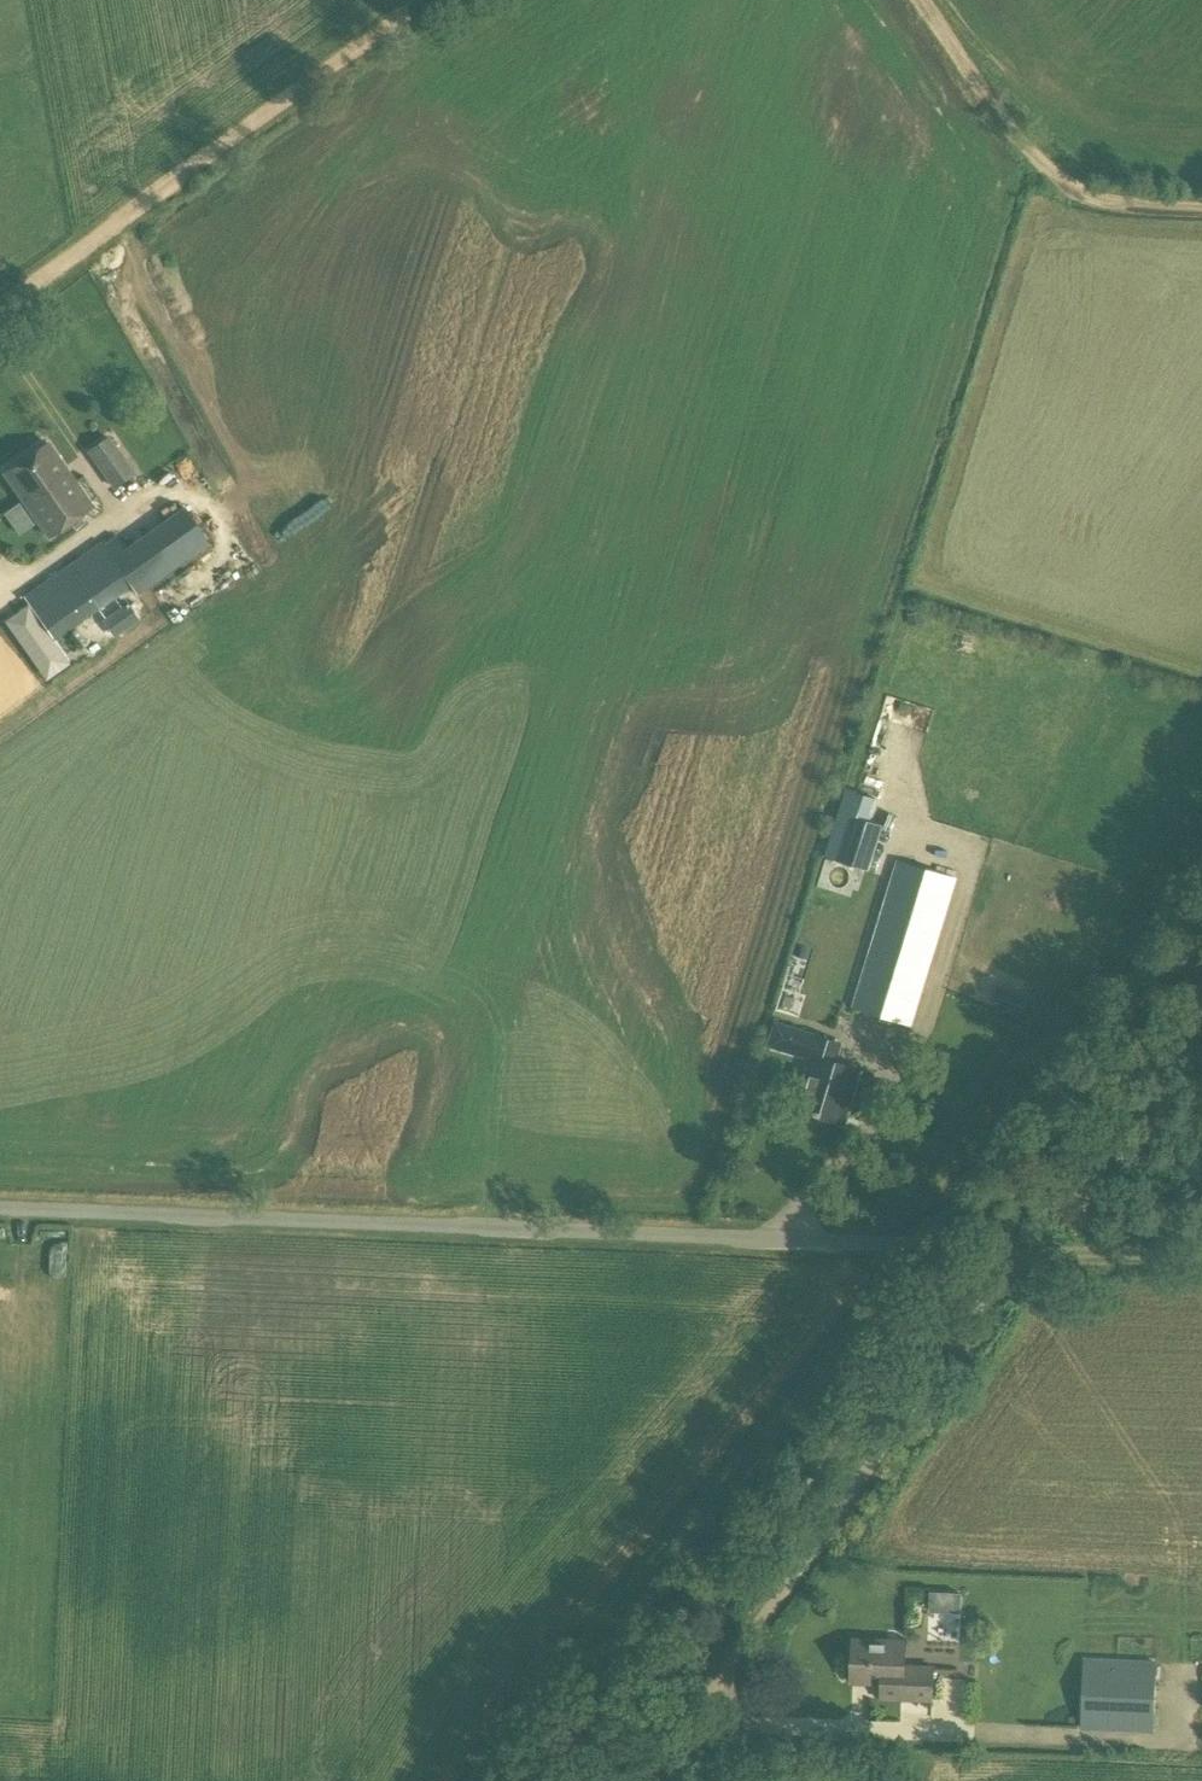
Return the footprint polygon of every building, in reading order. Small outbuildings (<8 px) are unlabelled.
[(111,430),(89,445),(114,483),(137,468),(111,430)] [(47,443),(5,473),(49,535),(91,506),(47,443)] [(22,499),(7,509),(20,528),(35,518),(22,499)] [(55,640),(131,586),(100,542),(24,596),(36,613),(55,640)] [(127,602),(101,620),(113,637),(139,619),(127,602)] [(69,663),(28,604),(4,620),(46,680),(69,663)] [(868,872),(879,835),(839,822),(828,860),(868,872)] [(910,1026),(956,877),(898,859),(852,1008),(910,1026)] [(808,948),(800,945),(796,956),(805,959),(808,948)] [(1007,989),(1002,1004),(1022,1012),(1028,997),(1007,989)] [(848,1100),(858,1069),(834,1062),(840,1043),(815,1035),(804,1070),(810,1072),(799,1105),(837,1117),(843,1098),(848,1100)] [(961,1592),(930,1591),(929,1612),(960,1613),(961,1592)] [(931,1700),(933,1667),(904,1666),(905,1641),(854,1639),(852,1681),(882,1683),(882,1697),(931,1700)] [(1157,1662),(1101,1659),(1097,1730),(1154,1732),(1157,1662)]
